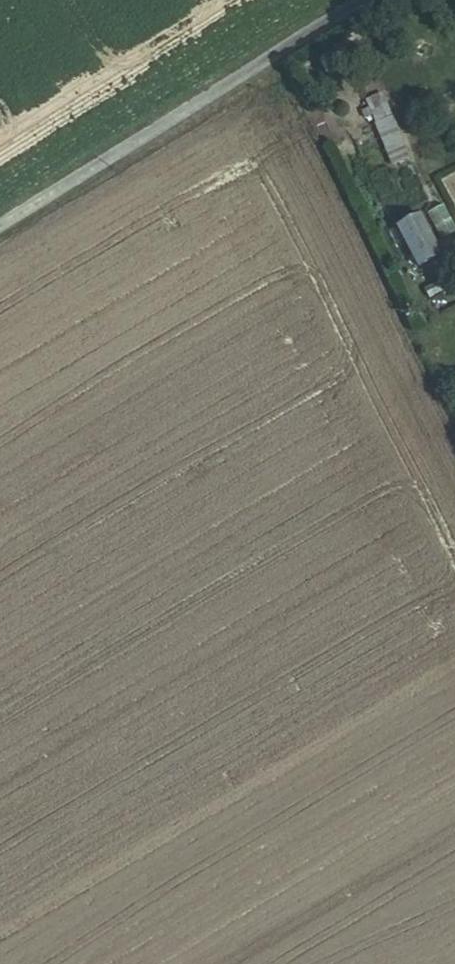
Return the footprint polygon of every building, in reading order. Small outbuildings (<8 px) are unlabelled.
[(360,130),(383,187),(400,180),(377,123),(360,130)] [(411,283),(435,273),(419,234),(395,244),(411,283)]
